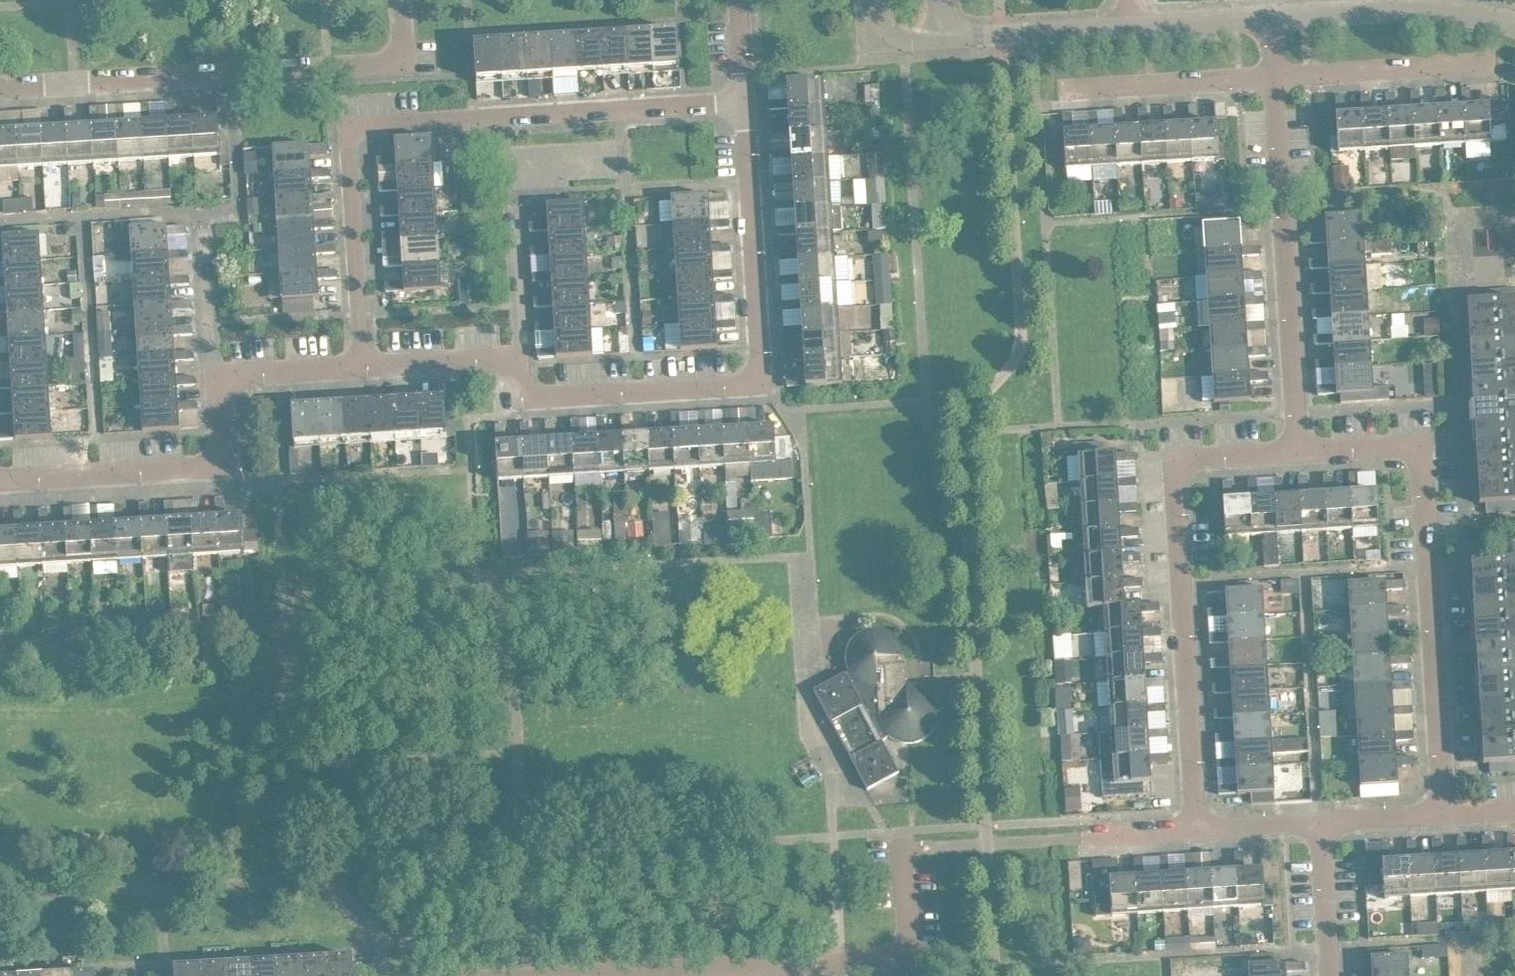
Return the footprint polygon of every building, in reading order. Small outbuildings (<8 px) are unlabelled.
[(678,29),(654,30),(656,65),(680,64),(680,65),(682,65),(680,28),(678,28),(678,29)] [(654,30),(628,32),(631,67),(656,65),(654,30)] [(628,32),(603,33),(605,68),(631,67),(628,32)] [(603,33),(578,35),(580,70),(605,68),(603,33)] [(578,35),(553,36),(555,71),(580,70),(578,35)] [(553,36),(528,38),(530,73),(555,71),(553,36)] [(528,38),(503,39),(505,74),(530,73),(528,38)] [(505,74),(503,39),(478,41),(478,40),(476,40),(479,77),(480,77),(480,76),(505,74)] [(775,108),(795,107),(827,105),(825,80),(826,80),(826,78),(792,81),(792,82),(794,82),(795,98),(775,99),(775,108)] [(882,84),(867,85),(867,110),(882,109),(882,84)] [(1463,87),(1464,107),(1465,107),(1467,142),(1492,141),(1492,142),(1493,142),(1493,139),(1508,138),(1506,104),(1490,105),(1490,106),(1473,107),(1472,87),(1463,87)] [(1438,89),(1439,109),(1440,109),(1442,144),(1467,142),(1465,107),(1464,107),(1448,108),(1447,88),(1438,89)] [(1413,91),(1414,111),(1415,110),(1417,145),(1442,144),(1440,109),(1439,109),(1423,110),(1422,90),(1413,91)] [(1388,92),(1389,112),(1392,147),(1417,145),(1415,110),(1414,111),(1398,112),(1397,92),(1388,92)] [(1362,94),(1364,114),(1366,149),(1392,147),(1389,112),(1373,113),(1371,93),(1362,94)] [(1364,114),(1347,115),(1346,95),(1337,95),(1338,114),(1340,151),(1341,151),(1341,150),(1366,149),(1364,114)] [(219,98),(220,113),(232,112),(231,98),(219,98)] [(193,100),(194,120),(197,154),(222,153),(222,154),(223,154),(222,140),(221,117),(219,117),(219,118),(203,119),(202,99),(193,100)] [(168,101),(169,121),(171,156),(197,154),(194,120),(178,121),(177,101),(168,101)] [(143,103),(144,123),(146,157),(171,156),(169,121),(153,122),(152,102),(143,103)] [(1216,103),(1217,117),(1228,117),(1228,102),(1216,103)] [(117,104),(119,124),(121,159),(146,157),(144,123),(128,124),(126,104),(117,104)] [(1190,104),(1191,124),(1192,124),(1194,159),(1219,158),(1219,159),(1220,159),(1220,146),(1218,122),(1217,122),(1217,123),(1200,124),(1199,104),(1190,104)] [(92,106),(93,126),(94,126),(96,161),(121,159),(119,124),(102,125),(101,105),(92,106)] [(777,134),(797,132),(828,130),(827,105),(795,107),(796,123),(776,125),(777,134)] [(1165,106),(1166,126),(1167,126),(1169,161),(1194,159),(1192,124),(1191,124),(1175,126),(1174,105),(1165,106)] [(67,107),(68,127),(69,127),(71,162),(96,161),(94,126),(93,126),(77,127),(76,107),(67,107)] [(1140,108),(1141,128),(1142,128),(1144,163),(1169,161),(1167,126),(1166,126),(1150,127),(1149,107),(1140,108)] [(42,109),(43,129),(44,129),(46,164),(71,162),(69,127),(68,127),(52,128),(51,108),(42,109)] [(1115,109),(1116,129),(1119,164),(1144,163),(1142,128),(1141,128),(1125,129),(1124,109),(1115,109)] [(17,110),(18,130),(21,165),(46,164),(44,129),(43,129),(27,130),(26,110),(17,110)] [(1090,111),(1091,131),(1093,166),(1119,164),(1116,129),(1100,130),(1098,110),(1090,111)] [(21,165),(18,130),(2,131),(1,111),(0,111),(0,166),(21,165)] [(1091,131),(1075,132),(1073,112),(1064,112),(1066,131),(1065,131),(1067,168),(1069,168),(1069,167),(1093,166),(1091,131)] [(882,127),(866,128),(866,140),(883,139),(882,127)] [(778,159),(798,157),(830,155),(828,130),(797,132),(798,149),(778,150),(778,159)] [(380,165),(400,164),(400,163),(435,161),(433,136),(434,136),(434,135),(397,137),(397,139),(398,138),(399,155),(379,156),(380,165)] [(883,139),(866,140),(867,153),(869,153),(885,152),(884,139),(883,139)] [(231,140),(222,140),(223,154),(224,164),(233,163),(231,140)] [(276,146),(278,171),(313,169),(312,152),(331,151),(331,142),(312,143),(275,145),(275,146),(276,146)] [(259,152),(246,153),(247,172),(260,172),(259,152)] [(885,152),(869,153),(870,178),(886,177),(885,152)] [(780,184),(800,183),(800,182),(831,180),(830,155),(798,157),(799,174),(779,175),(780,184)] [(465,160),(456,161),(457,186),(466,185),(465,160)] [(381,190),(401,189),(401,188),(436,186),(435,161),(400,163),(400,164),(401,180),(381,181),(381,190)] [(278,171),(279,196),(314,194),(313,177),(333,176),(332,167),(313,169),(278,171)] [(870,178),(868,178),(869,203),(874,203),(887,202),(888,202),(887,177),(886,177),(870,178)] [(1352,177),(1336,178),(1336,189),(1352,188),(1352,177)] [(781,209),(801,208),(801,207),(833,205),(831,180),(800,182),(800,183),(801,199),(781,200),(781,209)] [(383,215),(403,214),(438,211),(436,186),(401,188),(401,189),(402,205),(382,206),(383,215)] [(173,188),(148,189),(148,190),(149,203),(174,202),(173,188)] [(148,190),(122,192),(123,205),(149,203),(148,190)] [(84,192),(75,192),(76,206),(84,206),(84,192)] [(106,194),(98,195),(99,206),(123,205),(122,192),(106,193),(106,194)] [(279,196),(281,221),(316,219),(315,203),(335,201),(334,192),(314,194),(279,196)] [(532,230),(552,229),(587,227),(585,202),(586,202),(586,200),(588,200),(587,192),(570,193),(571,201),(549,203),(549,204),(550,204),(551,220),(531,221),(532,230)] [(675,196),(676,221),(711,219),(710,202),(730,201),(730,192),(711,193),(674,195),(674,196),(675,196)] [(1213,192),(1197,193),(1198,208),(1214,207),(1213,192)] [(35,196),(23,197),(23,198),(23,211),(36,210),(35,196)] [(262,197),(249,198),(250,214),(263,214),(262,197)] [(23,198),(5,199),(6,212),(23,211),(23,198)] [(1172,199),(1173,209),(1184,208),(1184,198),(1172,199)] [(1114,200),(1097,201),(1098,214),(1115,213),(1114,200)] [(887,202),(874,203),(876,228),(889,228),(887,202)] [(783,234),(803,233),(803,232),(835,230),(833,205),(801,207),(801,208),(802,224),(782,225),(783,234)] [(385,240),(404,239),(439,237),(438,211),(403,214),(404,230),(384,231),(385,240)] [(1310,243),(1330,242),(1330,241),(1365,239),(1363,214),(1364,214),(1364,213),(1327,215),(1327,217),(1328,217),(1329,233),(1309,234),(1310,243)] [(1223,214),(1207,215),(1207,223),(1223,222),(1223,214)] [(676,221),(678,246),(713,244),(712,228),(732,226),(731,217),(711,219),(676,221)] [(281,221),(282,247),(317,244),(316,228),(336,227),(336,218),(316,219),(281,221)] [(1206,224),(1207,249),(1242,247),(1242,246),(1241,230),(1261,229),(1260,220),(1241,221),(1241,220),(1223,222),(1207,223),(1204,223),(1204,224),(1206,224)] [(79,222),(66,222),(67,234),(80,234),(79,222)] [(50,223),(15,226),(15,234),(42,232),(50,232),(50,223)] [(268,223),(256,223),(257,233),(268,233),(268,223)] [(133,228),(135,253),(170,251),(170,250),(169,234),(189,233),(188,224),(169,225),(169,224),(132,227),(132,228),(133,228)] [(533,256),(553,254),(588,252),(587,227),(552,229),(553,245),(533,247),(533,256)] [(785,259),(804,258),(836,256),(835,230),(803,232),(803,233),(804,249),(784,250),(785,259)] [(885,231),(871,231),(871,242),(885,241),(885,231)] [(8,261),(8,260),(42,258),(41,233),(42,233),(42,232),(15,234),(5,234),(5,235),(6,235),(7,252),(0,252),(0,261),(8,261)] [(624,235),(610,236),(611,247),(625,246),(624,235)] [(386,265),(406,264),(441,262),(439,237),(404,239),(405,255),(386,257),(386,265)] [(1393,237),(1365,239),(1365,249),(1374,249),(1374,255),(1394,253),(1393,237)] [(1311,268),(1331,267),(1331,266),(1366,264),(1365,249),(1365,239),(1330,241),(1330,242),(1331,258),(1311,259),(1311,268)] [(678,246),(679,271),(714,269),(713,253),(733,251),(733,242),(713,244),(678,246)] [(282,247),(284,272),(319,270),(319,269),(318,253),(338,252),(337,243),(317,244),(282,247)] [(1207,249),(1209,274),(1244,272),(1244,271),(1243,255),(1263,254),(1262,245),(1242,246),(1242,247),(1207,249)] [(135,253),(137,278),(172,276),(172,275),(171,259),(190,258),(190,249),(170,250),(170,251),(135,253)] [(535,281),(555,279),(590,277),(588,252),(553,254),(554,271),(534,272),(535,281)] [(891,253),(875,254),(876,279),(893,278),(891,253)] [(106,255),(95,256),(97,280),(107,279),(106,255)] [(624,255),(614,256),(615,269),(625,268),(624,255)] [(786,284),(806,283),(838,281),(836,256),(804,258),(805,274),(786,275),(786,284)] [(9,286),(44,283),(42,258),(8,260),(8,261),(9,277),(0,278),(0,286),(9,286)] [(406,264),(407,281),(387,282),(388,291),(395,290),(444,288),(444,287),(442,287),(441,262),(406,264)] [(1313,293),(1333,292),(1333,291),(1368,289),(1366,264),(1331,266),(1331,267),(1332,283),(1312,284),(1313,293)] [(319,270),(284,272),(285,297),(284,297),(284,298),(285,298),(286,311),(316,309),(316,296),(321,296),(321,294),(320,294),(319,278),(339,277),(339,268),(319,269),(319,270)] [(679,271),(681,297),(716,294),(715,278),(735,277),(734,268),(714,269),(679,271)] [(79,270),(70,270),(71,280),(80,280),(79,270)] [(1209,274),(1210,299),(1245,297),(1245,296),(1244,280),(1264,279),(1264,270),(1244,271),(1244,272),(1209,274)] [(137,278),(138,303),(173,301),(173,300),(172,284),(192,283),(191,274),(172,275),(172,276),(137,278)] [(536,306),(556,305),(556,304),(591,302),(590,277),(555,279),(556,296),(536,297),(536,306)] [(893,278),(876,279),(878,305),(894,304),(893,278)] [(788,310),(808,308),(807,308),(839,306),(838,281),(806,283),(807,299),(787,301),(788,310)] [(83,282),(72,282),(73,298),(84,297),(83,282)] [(11,311),(46,309),(44,283),(9,286),(10,302),(0,303),(0,312),(11,311)] [(1471,321),(1514,319),(1514,318),(1514,299),(1514,288),(1479,290),(1480,300),(1469,300),(1469,302),(1470,302),(1471,321)] [(1315,318),(1335,317),(1334,317),(1369,314),(1368,289),(1333,291),(1333,292),(1334,308),(1314,309),(1315,318)] [(681,297),(682,322),(718,320),(718,319),(717,303),(736,302),(736,293),(716,294),(681,297)] [(1210,299),(1212,324),(1247,322),(1246,305),(1266,304),(1265,295),(1245,296),(1245,297),(1210,299)] [(138,303),(140,328),(175,326),(174,309),(193,308),(193,299),(173,300),(173,301),(138,303)] [(628,301),(617,302),(618,313),(629,312),(628,301)] [(538,331),(558,330),(558,329),(593,327),(591,302),(556,304),(556,305),(557,321),(537,322),(538,331)] [(789,335),(809,334),(809,333),(841,331),(839,306),(807,308),(808,308),(809,325),(789,326),(789,335)] [(84,307),(73,307),(74,321),(85,321),(84,307)] [(12,336),(47,334),(46,309),(11,311),(12,327),(0,328),(0,337),(12,336)] [(112,310),(99,311),(100,330),(113,329),(112,310)] [(654,310),(645,310),(645,324),(654,324),(654,310)] [(1178,312),(1161,313),(1162,329),(1188,328),(1188,317),(1179,318),(1178,312)] [(1316,344),(1336,342),(1371,340),(1369,314),(1334,317),(1335,317),(1336,333),(1316,335),(1316,344)] [(895,316),(883,317),(884,329),(886,329),(896,328),(895,316)] [(1441,317),(1426,318),(1427,336),(1442,335),(1441,317)] [(718,320),(682,322),(684,347),(683,347),(683,348),(720,346),(720,344),(719,344),(718,328),(738,327),(737,318),(718,319),(718,320)] [(1472,341),(1514,339),(1514,319),(1471,321),(1472,341)] [(1212,324),(1214,350),(1249,347),(1247,331),(1267,329),(1267,320),(1247,322),(1212,324)] [(140,328),(141,353),(176,351),(175,335),(195,333),(194,324),(175,326),(140,328)] [(1410,325),(1393,326),(1393,338),(1410,337),(1410,325)] [(629,326),(622,327),(622,352),(622,353),(631,353),(631,351),(631,326),(629,326)] [(558,329),(558,330),(559,346),(539,347),(540,356),(558,355),(558,356),(595,353),(595,352),(594,352),(593,327),(558,329)] [(896,328),(886,329),(887,353),(899,352),(897,328),(896,328)] [(113,329),(100,330),(101,356),(115,356),(113,329)] [(791,360),(811,359),(811,358),(842,356),(841,331),(809,333),(809,334),(810,350),(790,351),(791,360)] [(86,332),(75,332),(77,358),(88,357),(86,332)] [(14,361),(49,359),(47,334),(12,336),(13,352),(0,353),(0,362),(14,361)] [(656,336),(645,337),(646,350),(657,350),(657,349),(656,336)] [(1474,361),(1514,359),(1514,339),(1472,341),(1474,361)] [(1318,369),(1338,367),(1373,365),(1371,340),(1336,342),(1337,358),(1317,360),(1318,369)] [(1176,341),(1162,341),(1162,350),(1176,350),(1176,341)] [(1214,350),(1215,375),(1250,372),(1249,356),(1269,354),(1268,345),(1249,347),(1214,350)] [(141,353),(143,378),(178,376),(177,360),(197,359),(196,350),(176,351),(141,353)] [(115,356),(101,356),(103,382),(117,381),(115,356)] [(811,358),(811,359),(812,375),(792,376),(792,385),(811,384),(811,385),(845,382),(845,381),(844,381),(842,356),(811,358)] [(77,358),(74,358),(75,382),(89,381),(88,357),(77,358)] [(15,387),(15,386),(50,384),(49,359),(14,361),(15,378),(0,378),(0,387),(15,387)] [(1475,381),(1514,379),(1514,359),(1474,361),(1475,381)] [(1338,367),(1339,384),(1319,385),(1319,394),(1338,393),(1375,391),(1375,389),(1374,389),(1373,365),(1338,367)] [(1250,372),(1215,375),(1217,399),(1216,399),(1216,401),(1253,399),(1253,397),(1252,397),(1251,381),(1271,380),(1270,371),(1250,372)] [(143,378),(144,404),(179,401),(178,385),(198,384),(198,375),(178,376),(143,378)] [(1439,378),(1427,379),(1427,395),(1440,394),(1439,378)] [(1476,401),(1514,399),(1514,379),(1475,381),(1476,401)] [(17,412),(17,411),(52,409),(50,384),(15,386),(15,387),(16,403),(0,404),(0,413),(17,412)] [(446,396),(421,398),(423,433),(447,431),(447,432),(449,432),(447,395),(446,395),(446,396)] [(421,398),(396,399),(398,434),(423,433),(421,398)] [(396,399),(370,401),(373,436),(398,434),(396,399)] [(1477,421),(1514,419),(1514,399),(1476,401),(1477,421)] [(179,401),(144,404),(146,429),(145,429),(145,430),(182,428),(182,426),(181,426),(180,410),(200,409),(199,400),(179,401)] [(370,401),(345,402),(347,437),(373,436),(370,401)] [(345,402),(320,404),(322,439),(347,437),(345,402)] [(322,439),(320,404),(295,405),(295,404),(294,404),(296,441),(298,441),(298,440),(322,439)] [(749,408),(750,428),(752,463),(777,462),(777,463),(791,462),(789,437),(777,438),(776,425),(775,425),(775,427),(759,428),(758,408),(749,408)] [(17,412),(18,428),(0,429),(0,438),(17,437),(17,438),(54,435),(54,434),(53,434),(52,409),(17,411),(17,412)] [(724,410),(725,430),(727,464),(752,463),(750,428),(734,429),(732,409),(724,410)] [(698,411),(700,431),(702,466),(727,464),(725,430),(709,431),(707,411),(698,411)] [(673,413),(674,433),(675,433),(677,468),(702,466),(700,431),(683,432),(682,412),(673,413)] [(648,414),(649,434),(650,434),(652,469),(677,468),(675,433),(674,433),(658,434),(657,414),(648,414)] [(623,416),(624,436),(625,436),(627,471),(652,469),(650,434),(649,434),(633,435),(632,415),(623,416)] [(598,417),(599,437),(601,472),(627,471),(625,436),(624,436),(608,437),(607,417),(598,417)] [(573,419),(574,439),(576,474),(601,472),(599,437),(583,438),(582,418),(573,419)] [(1479,441),(1514,439),(1514,419),(1477,421),(1479,441)] [(547,420),(549,440),(551,475),(576,474),(574,439),(558,440),(556,420),(547,420)] [(522,422),(523,442),(524,442),(526,477),(551,475),(549,440),(532,441),(531,421),(522,422)] [(524,442),(523,442),(507,443),(506,423),(497,423),(498,442),(500,479),(501,479),(501,478),(526,477),(524,442)] [(1055,434),(1045,434),(1046,444),(1056,443),(1055,434)] [(1480,461),(1514,459),(1514,439),(1479,441),(1480,461)] [(1107,441),(1079,442),(1080,454),(1107,452),(1107,441)] [(293,473),(301,473),(300,449),(292,449),(293,473)] [(1081,455),(1083,480),(1118,478),(1118,477),(1117,461),(1137,460),(1136,451),(1117,452),(1117,451),(1107,452),(1080,454),(1080,455),(1081,455)] [(331,458),(323,459),(324,472),(332,471),(331,458)] [(1481,481),(1514,479),(1514,459),(1480,461),(1481,481)] [(1350,472),(1352,492),(1354,527),(1379,526),(1379,527),(1380,527),(1378,490),(1377,490),(1377,491),(1360,492),(1359,472),(1350,472)] [(1325,474),(1326,494),(1327,494),(1329,529),(1354,527),(1352,492),(1335,493),(1334,473),(1325,474)] [(1300,475),(1301,495),(1302,495),(1304,530),(1329,529),(1327,494),(1326,494),(1310,495),(1309,475),(1300,475)] [(1083,480),(1084,505),(1119,503),(1119,502),(1118,486),(1138,485),(1138,476),(1118,477),(1118,478),(1083,480)] [(1275,477),(1276,497),(1277,497),(1279,532),(1304,530),(1302,495),(1301,495),(1285,496),(1284,476),(1275,477)] [(1253,533),(1267,532),(1267,540),(1265,540),(1267,566),(1281,565),(1279,532),(1277,497),(1276,497),(1260,498),(1259,478),(1250,478),(1251,498),(1253,533)] [(1251,498),(1235,499),(1233,479),(1225,480),(1226,499),(1225,499),(1227,536),(1229,536),(1229,535),(1253,533),(1251,498)] [(1481,481),(1482,501),(1481,501),(1481,502),(1488,502),(1488,511),(1514,510),(1514,479),(1481,481)] [(627,490),(615,491),(616,515),(628,514),(627,490)] [(1060,495),(1048,496),(1049,508),(1061,508),(1060,495)] [(217,497),(218,517),(221,552),(245,550),(246,552),(247,551),(247,552),(259,551),(258,527),(245,527),(244,514),(243,514),(243,515),(227,516),(226,497),(217,497)] [(192,499),(193,519),(195,554),(221,552),(218,517),(202,518),(201,498),(192,499)] [(166,500),(168,520),(170,555),(195,554),(193,519),(177,520),(175,500),(166,500)] [(141,502),(143,522),(145,557),(170,555),(168,520),(151,521),(150,501),(141,502)] [(1084,505),(1086,530),(1121,528),(1120,511),(1140,510),(1139,501),(1119,502),(1119,503),(1084,505)] [(116,503),(117,523),(118,523),(120,558),(145,557),(143,522),(126,523),(125,503),(116,503)] [(91,505),(92,525),(93,525),(95,560),(120,558),(118,523),(117,523),(101,524),(100,504),(91,505)] [(66,506),(67,526),(70,561),(95,560),(93,525),(92,525),(76,526),(75,506),(66,506)] [(41,508),(42,528),(44,563),(70,561),(67,526),(51,527),(50,507),(41,508)] [(16,510),(17,529),(19,564),(44,563),(42,528),(26,529),(24,509),(16,510)] [(756,510),(743,510),(744,529),(756,528),(756,511),(756,510)] [(671,511),(655,512),(657,544),(673,543),(671,511)] [(774,511),(756,511),(756,528),(756,535),(774,534),(774,511)] [(628,514),(616,515),(617,544),(629,543),(628,514)] [(686,517),(680,517),(681,543),(706,542),(706,525),(705,517),(699,517),(699,515),(686,515),(686,517)] [(19,564),(17,529),(1,530),(0,522),(0,566),(19,564)] [(645,522),(629,523),(630,541),(646,540),(645,522)] [(731,525),(706,525),(706,542),(706,545),(731,544),(731,525)] [(1086,530),(1087,555),(1122,553),(1121,537),(1141,535),(1141,526),(1121,528),(1086,530)] [(604,529),(580,531),(581,549),(605,548),(604,529)] [(1075,532),(1053,533),(1053,540),(1075,539),(1075,532)] [(1505,533),(1507,558),(1514,558),(1514,533),(1505,533)] [(1381,551),(1371,551),(1371,559),(1382,558),(1382,551),(1381,551)] [(1087,555),(1089,581),(1124,578),(1123,562),(1143,561),(1142,552),(1122,553),(1087,555)] [(1475,581),(1514,579),(1514,558),(1507,558),(1472,560),(1473,562),(1474,562),(1475,581)] [(1089,607),(1106,606),(1106,605),(1125,604),(1125,603),(1142,602),(1142,603),(1149,602),(1148,585),(1144,586),(1144,577),(1124,578),(1089,581),(1090,605),(1089,605),(1089,607)] [(1301,577),(1283,578),(1284,593),(1302,592),(1301,577)] [(1351,583),(1353,608),(1388,606),(1388,605),(1387,589),(1407,588),(1406,579),(1387,580),(1387,579),(1350,582),(1350,583),(1351,583)] [(1476,601),(1514,599),(1514,579),(1475,581),(1476,601)] [(1211,617),(1231,615),(1266,613),(1265,588),(1266,588),(1266,587),(1228,589),(1229,590),(1230,590),(1231,607),(1211,608),(1211,617)] [(1058,598),(1055,601),(1055,606),(1059,609),(1064,608),(1066,605),(1066,600),(1063,597),(1058,598)] [(1477,621),(1514,619),(1514,599),(1476,601),(1477,621)] [(1106,605),(1106,606),(1108,630),(1143,628),(1142,612),(1162,611),(1161,601),(1149,602),(1142,603),(1142,602),(1125,603),(1125,604),(1106,605)] [(1353,608),(1354,633),(1389,631),(1389,630),(1388,614),(1408,613),(1408,604),(1388,605),(1388,606),(1353,608)] [(1212,642),(1232,641),(1232,640),(1267,638),(1266,613),(1231,615),(1232,632),(1212,633),(1212,642)] [(122,614),(100,615),(101,628),(123,627),(122,614)] [(80,618),(72,618),(73,630),(80,629),(80,618)] [(1479,641),(1514,639),(1514,619),(1477,621),(1479,641)] [(930,690),(927,688),(925,686),(922,685),(918,683),(915,683),(911,682),(908,683),(907,658),(907,656),(906,653),(906,650),(905,647),(904,644),(902,641),(901,639),(899,636),(896,634),(893,632),(891,630),(888,629),(884,628),(881,627),(878,627),(873,627),(869,628),(866,629),(863,631),(859,633),(857,635),(854,638),(852,640),(850,644),(849,647),(848,651),(848,655),(848,659),(848,664),(850,667),(851,671),(848,672),(848,671),(816,688),(834,721),(835,721),(834,720),(838,718),(847,736),(850,734),(854,739),(850,742),(856,753),(853,755),(853,754),(852,755),(870,788),(901,771),(884,739),(887,737),(891,734),(893,736),(896,738),(899,739),(902,741),(905,741),(910,742),(913,742),(916,741),(920,740),(925,738),(928,736),(932,733),(934,730),(936,727),(937,725),(939,721),(939,718),(940,714),(940,710),(940,706),(939,703),(937,700),(936,697),(934,694),(932,692),(930,690)] [(1108,630),(1109,656),(1144,654),(1144,653),(1143,637),(1163,636),(1163,627),(1143,628),(1108,630)] [(1354,633),(1356,658),(1391,656),(1391,655),(1390,639),(1410,638),(1409,629),(1389,630),(1389,631),(1354,633)] [(1073,634),(1056,635),(1057,653),(1074,652),(1073,634)] [(1214,667),(1234,666),(1234,665),(1269,663),(1267,638),(1232,640),(1232,641),(1233,657),(1213,658),(1214,667)] [(1480,661),(1514,659),(1514,639),(1479,641),(1480,661)] [(1109,656),(1111,681),(1146,679),(1146,678),(1145,662),(1165,661),(1164,652),(1144,653),(1144,654),(1109,656)] [(1356,658),(1357,683),(1392,681),(1391,664),(1411,663),(1411,654),(1391,655),(1391,656),(1356,658)] [(1481,681),(1514,679),(1514,659),(1480,661),(1481,681)] [(1215,692),(1235,691),(1235,690),(1270,688),(1269,663),(1234,665),(1234,666),(1235,682),(1215,683),(1215,692)] [(1111,681),(1112,706),(1147,704),(1147,703),(1146,687),(1166,686),(1166,677),(1146,678),(1146,679),(1111,681)] [(1357,683),(1359,708),(1394,706),(1393,689),(1413,688),(1412,679),(1392,681),(1357,683)] [(1482,701),(1514,699),(1514,679),(1481,681),(1482,701)] [(1073,684),(1059,684),(1059,700),(1073,700),(1073,684)] [(1217,717),(1237,716),(1271,714),(1270,688),(1235,690),(1235,691),(1236,707),(1216,708),(1217,717)] [(1484,721),(1514,719),(1514,699),(1482,701),(1484,721)] [(1112,706),(1114,731),(1149,729),(1148,712),(1168,711),(1167,702),(1147,703),(1147,704),(1112,706)] [(1359,708),(1361,734),(1395,731),(1394,715),(1414,713),(1414,704),(1394,706),(1359,708)] [(1075,709),(1059,710),(1060,727),(1076,726),(1075,709)] [(1337,710),(1321,711),(1322,736),(1339,735),(1337,710)] [(1218,742),(1238,741),(1273,739),(1271,714),(1237,716),(1237,732),(1218,733),(1218,742)] [(1485,741),(1514,739),(1514,719),(1484,721),(1485,741)] [(1101,732),(1102,757),(1150,754),(1149,738),(1169,736),(1169,727),(1149,729),(1114,731),(1101,732)] [(1361,734),(1362,759),(1397,756),(1396,740),(1416,739),(1415,730),(1395,731),(1361,734)] [(1072,734),(1063,734),(1064,760),(1074,760),(1072,734)] [(1219,768),(1239,766),(1274,764),(1274,753),(1311,751),(1310,737),(1273,740),(1273,739),(1238,741),(1239,757),(1219,759),(1219,768)] [(1485,741),(1486,760),(1485,761),(1485,762),(1491,762),(1492,772),(1512,771),(1511,760),(1514,760),(1514,739),(1485,741)] [(1150,754),(1102,757),(1105,795),(1154,792),(1153,779),(1152,779),(1151,763),(1171,761),(1170,752),(1150,754)] [(1397,756),(1362,759),(1364,784),(1363,784),(1363,785),(1400,783),(1400,782),(1399,782),(1398,765),(1418,764),(1417,755),(1397,756)] [(1239,766),(1240,783),(1220,784),(1221,793),(1240,792),(1253,792),(1277,790),(1277,789),(1276,789),(1274,764),(1239,766)] [(811,773),(788,775),(788,787),(811,785),(811,773)] [(1083,787),(1066,788),(1067,810),(1084,809),(1083,787)] [(1277,790),(1253,792),(1254,802),(1277,801),(1277,790)] [(1484,835),(1485,855),(1486,855),(1488,890),(1513,888),(1511,854),(1510,854),(1494,855),(1493,835),(1484,835)] [(1459,837),(1460,857),(1463,892),(1488,890),(1486,855),(1485,855),(1469,856),(1468,836),(1459,837)] [(1433,838),(1435,858),(1437,893),(1463,892),(1460,857),(1444,858),(1442,838),(1433,838)] [(1408,840),(1410,860),(1412,895),(1437,893),(1435,858),(1419,859),(1417,839),(1408,840)] [(1410,860),(1393,861),(1392,841),(1367,842),(1369,874),(1385,873),(1385,885),(1386,897),(1388,897),(1388,896),(1412,895),(1410,860)] [(1236,851),(1237,871),(1238,871),(1240,905),(1265,904),(1265,905),(1266,905),(1265,889),(1264,868),(1262,868),(1262,869),(1246,870),(1245,850),(1236,851)] [(1211,852),(1212,872),(1215,907),(1240,905),(1238,871),(1237,871),(1221,872),(1220,852),(1211,852)] [(1186,854),(1187,874),(1189,909),(1215,907),(1212,872),(1196,873),(1194,853),(1186,854)] [(1160,855),(1162,875),(1164,910),(1189,909),(1187,874),(1171,875),(1169,855),(1160,855)] [(1135,857),(1137,877),(1139,912),(1164,910),(1162,875),(1145,876),(1144,856),(1135,857)] [(1137,877),(1120,878),(1119,858),(1094,860),(1097,914),(1139,912),(1137,877)] [(1385,873),(1369,874),(1370,886),(1385,885),(1385,873)] [(1274,889),(1265,889),(1266,905),(1273,904),(1275,904),(1274,889)] [(1505,918),(1505,930),(1514,929),(1514,918),(1505,918)] [(1440,922),(1420,923),(1421,936),(1440,935),(1440,922)] [(1192,936),(1167,937),(1167,939),(1168,950),(1193,949),(1192,937),(1192,936)] [(1208,936),(1192,937),(1193,949),(1208,948),(1208,936)] [(1091,937),(1077,941),(1080,954),(1094,950),(1091,937)] [(1167,939),(1157,940),(1157,951),(1168,950),(1167,939)] [(1433,945),(1423,946),(1424,958),(1434,958),(1433,945)] [(1276,952),(1251,954),(1252,963),(1277,962),(1276,952)] [(1408,954),(1409,954),(1409,953),(1372,956),(1372,957),(1373,957),(1374,973),(1354,974),(1355,975),(1410,975),(1408,954)] [(328,956),(329,975),(355,975),(354,954),(353,954),(353,955),(328,956)] [(303,958),(304,975),(329,975),(328,956),(303,958)] [(278,960),(279,975),(304,975),(303,958),(278,960)] [(253,961),(253,975),(279,975),(278,960),(253,961)] [(1252,975),(1287,975),(1286,971),(1306,969),(1306,960),(1287,962),(1287,961),(1277,962),(1252,963),(1250,963),(1250,965),(1251,965),(1252,975)] [(227,963),(228,975),(253,975),(253,961),(227,963)] [(202,964),(203,975),(228,975),(227,963),(202,964)] [(202,964),(177,966),(177,965),(176,965),(177,975),(203,975),(202,964)]
